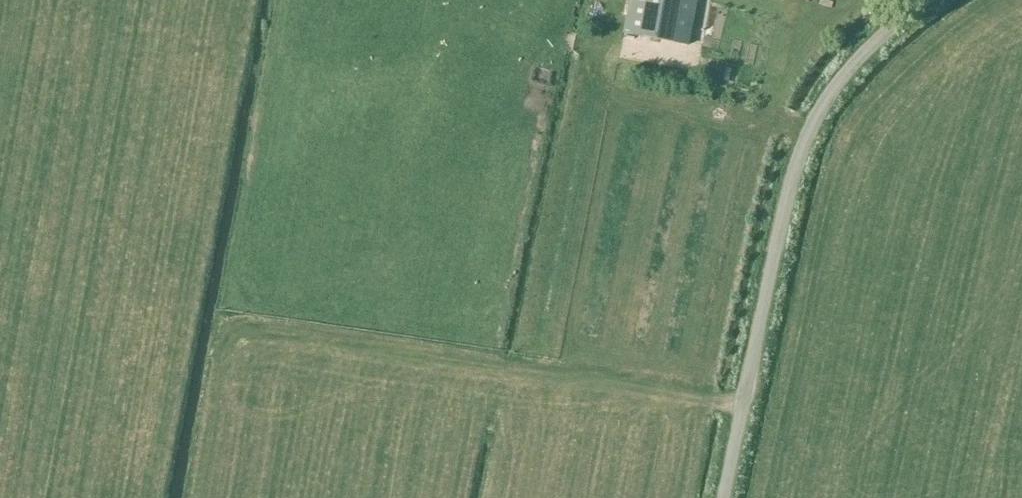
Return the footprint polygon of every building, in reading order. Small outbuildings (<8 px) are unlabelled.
[(696,0),(630,0),(624,32),(688,44),(696,0)]
